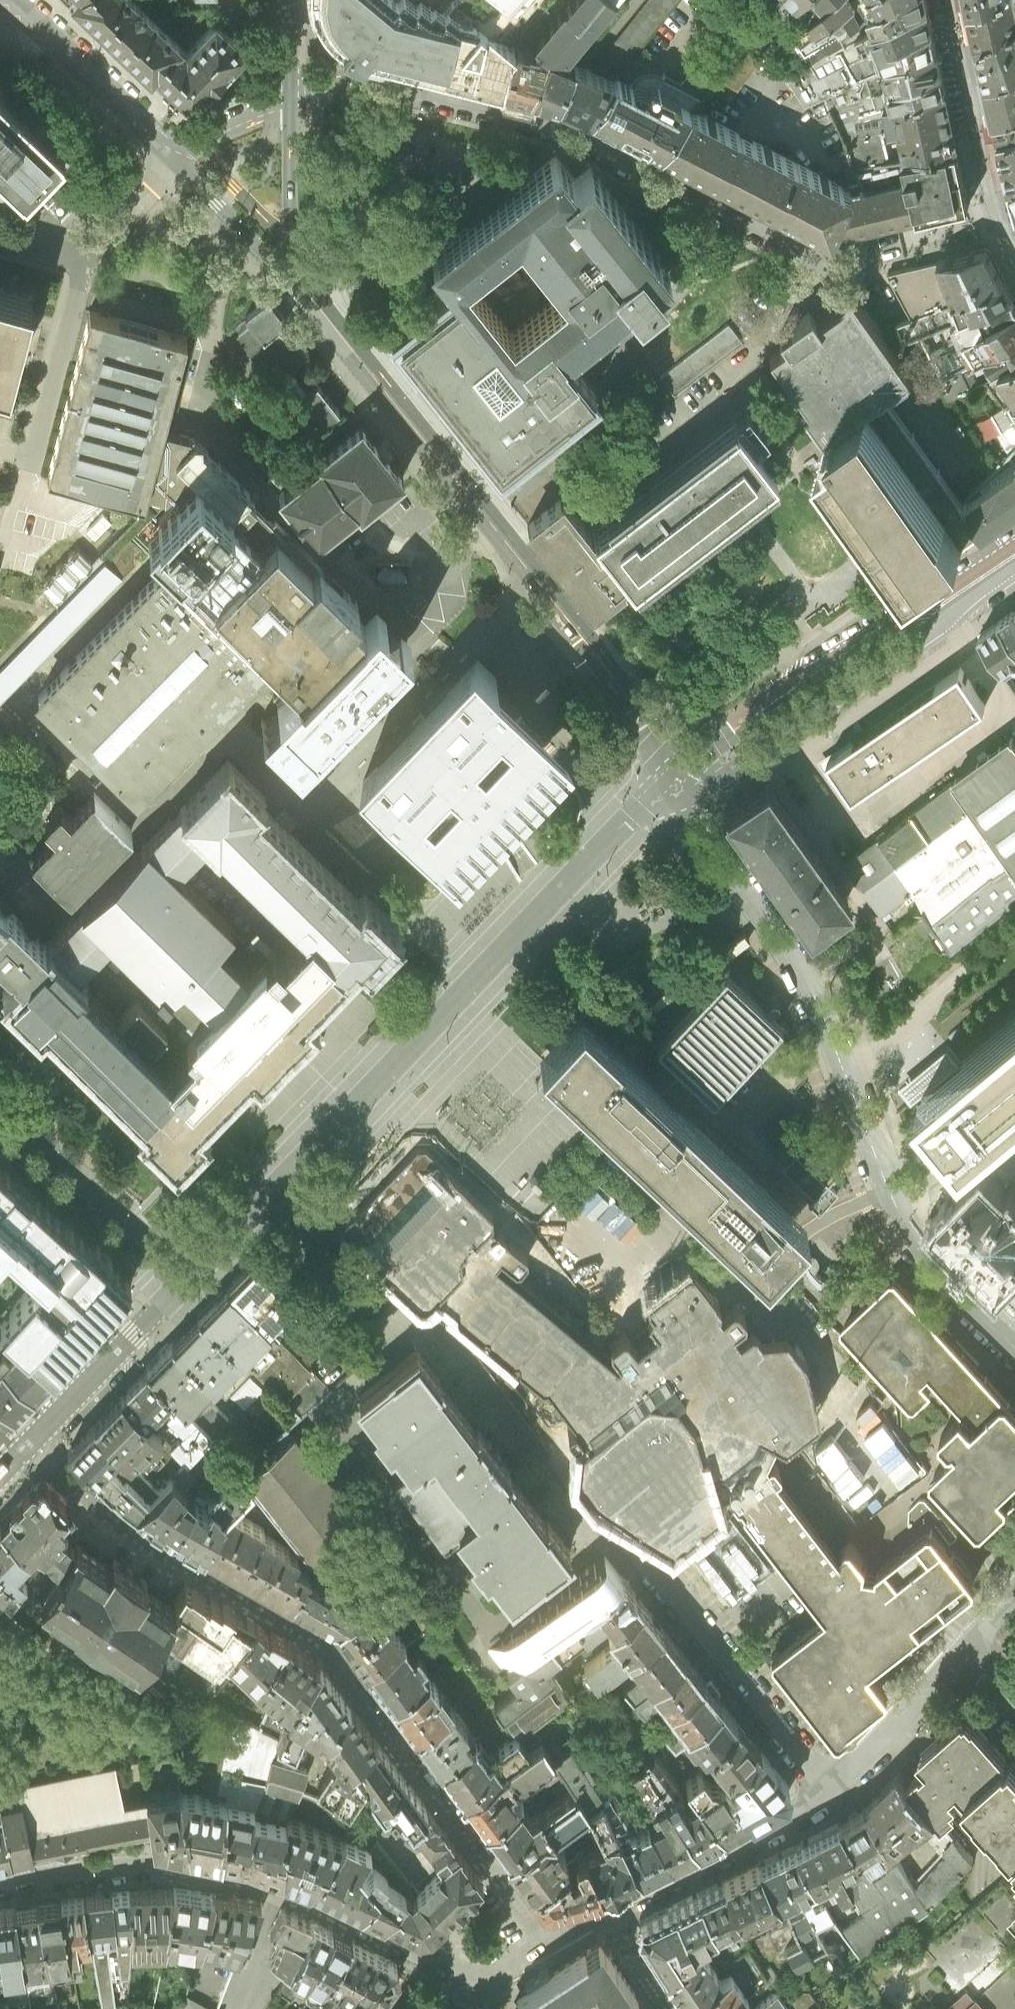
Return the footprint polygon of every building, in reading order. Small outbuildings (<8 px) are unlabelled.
[(128,0),(79,0),(74,6),(111,41),(149,77),(154,73),(178,47),(128,0)] [(311,0),(312,5),(313,11),(316,17),(319,22),(322,28),(327,34),(331,39),(338,44),(345,49),(353,53),(361,55),(378,59),(398,64),(399,62),(443,8),(434,0),(429,5),(425,1),(424,0),(417,0),(415,2),(413,0),(311,0)] [(398,64),(488,85),(502,89),(509,55),(514,49),(504,40),(537,0),(449,0),(443,8),(399,62),(398,64)] [(557,102),(573,65),(557,58),(560,55),(565,55),(609,0),(570,0),(535,43),(536,44),(533,52),(514,49),(509,55),(502,89),(557,102)] [(677,0),(648,0),(601,57),(619,72),(677,0)] [(770,0),(767,0),(756,12),(762,16),(768,21),(776,23),(785,15),(770,0)] [(835,0),(811,0),(798,12),(804,19),(802,21),(800,20),(786,33),(792,39),(825,9),(835,0)] [(825,9),(792,39),(799,47),(860,0),(835,0),(825,9)] [(873,0),(860,0),(799,47),(802,51),(805,54),(843,31),(856,23),(870,14),(879,8),(873,0)] [(929,7),(927,0),(895,0),(879,8),(870,14),(876,28),(893,21),(926,8),(929,7)] [(879,8),(895,0),(873,0),(879,8)] [(976,40),(1014,23),(1014,0),(986,0),(969,7),(976,40)] [(893,21),(876,28),(862,35),(856,39),(850,41),(845,44),(811,63),(819,77),(877,48),(933,28),(929,7),(926,8),(893,21)] [(843,31),(805,54),(811,63),(845,44),(850,41),(856,39),(862,35),(856,23),(843,31)] [(976,40),(986,82),(1014,70),(1014,23),(976,40)] [(204,97),(218,81),(233,66),(232,65),(244,52),(215,24),(186,54),(178,47),(154,73),(191,108),(203,96),(204,97)] [(877,48),(885,67),(907,59),(937,49),(933,28),(877,48)] [(714,80),(709,87),(729,103),(758,63),(743,42),(714,80)] [(806,106),(810,103),(867,76),(885,67),(877,48),(819,77),(811,63),(788,80),(806,106)] [(860,87),(864,98),(894,87),(942,72),(937,49),(907,59),(885,67),(867,76),(869,86),(860,87)] [(557,102),(589,116),(616,77),(619,72),(601,57),(596,73),(574,63),(573,65),(557,102)] [(681,82),(665,74),(663,78),(700,97),(709,87),(714,80),(694,65),(681,82)] [(994,120),(1014,112),(1014,70),(986,82),(994,120)] [(598,120),(659,152),(690,109),(700,97),(663,78),(665,74),(664,73),(662,76),(654,72),(645,73),(638,75),(630,84),(625,82),(616,77),(589,116),(598,120)] [(946,89),(942,72),(894,87),(864,98),(831,110),(838,123),(885,106),(946,89)] [(869,86),(867,76),(810,103),(817,117),(831,110),(864,98),(860,87),(869,86)] [(911,157),(958,147),(946,89),(885,106),(891,130),(901,128),(908,157),(911,157)] [(24,194),(33,185),(64,152),(21,112),(0,92),(0,171),(24,194)] [(873,164),(908,157),(901,128),(891,130),(885,106),(838,123),(848,141),(855,167),(873,164)] [(659,152),(716,181),(740,135),(690,109),(659,152)] [(994,120),(998,138),(1005,136),(1014,132),(1014,112),(994,120)] [(1005,136),(998,138),(1009,186),(1014,183),(1014,132),(1005,136)] [(722,185),(772,210),(795,164),(746,138),(740,135),(716,181),(722,185)] [(919,216),(970,203),(958,147),(911,157),(914,170),(908,172),(912,185),(919,216)] [(437,396),(444,405),(448,409),(451,407),(500,469),(597,390),(565,350),(640,291),(643,295),(671,274),(666,268),(677,260),(597,160),(579,173),(560,150),(475,218),(432,257),(453,282),(391,334),(440,393),(437,396)] [(873,164),(855,167),(858,181),(850,183),(852,193),(865,190),(867,196),(912,185),(908,172),(914,170),(911,157),(908,157),(873,164)] [(772,210),(829,239),(852,193),(795,164),(772,210)] [(829,239),(919,216),(912,185),(867,196),(865,190),(852,193),(829,239)] [(1004,281),(987,248),(887,273),(912,318),(1004,281)] [(1004,281),(912,318),(898,324),(904,341),(921,334),(1013,297),(1004,281)] [(31,298),(0,290),(0,382),(7,384),(12,365),(24,319),(31,298)] [(911,586),(983,530),(964,504),(931,452),(891,401),(916,377),(857,295),(817,321),(811,313),(792,326),(779,336),(786,347),(771,358),(834,444),(820,456),(888,553),(911,586)] [(1013,297),(921,334),(932,355),(976,332),(1003,319),(1014,312),(1014,301),(1013,297)] [(299,418),(312,433),(339,411),(316,385),(307,392),(290,371),(309,354),(285,325),(288,323),(268,298),(243,318),(246,321),(233,332),(250,353),(275,383),(281,378),(298,399),(289,406),(299,418)] [(625,305),(587,340),(602,356),(640,321),(625,305)] [(109,316),(87,311),(49,479),(56,480),(59,481),(108,493),(131,497),(148,501),(164,433),(186,337),(109,316)] [(1003,319),(976,332),(932,355),(944,377),(962,368),(1014,339),(1014,312),(1003,319)] [(727,318),(658,370),(673,389),(744,337),(727,318)] [(962,368),(944,377),(949,387),(945,389),(948,397),(953,394),(1014,363),(1014,339),(962,368)] [(953,394),(970,425),(1014,400),(1014,363),(953,394)] [(252,403),(237,384),(225,393),(240,412),(252,403)] [(970,425),(975,434),(1003,461),(1007,456),(1014,447),(1014,400),(970,425)] [(319,453),(321,457),(360,505),(362,508),(405,473),(387,450),(362,419),(319,453)] [(561,498),(527,525),(591,605),(627,576),(632,581),(727,507),(737,499),(774,471),(735,422),(612,518),(593,533),(590,535),(561,498)] [(148,501),(142,537),(165,564),(268,662),(296,685),(298,682),(302,686),(364,621),(353,610),(360,603),(319,566),(318,562),(288,534),(289,530),(274,516),(271,521),(248,497),(251,494),(202,449),(202,440),(171,434),(164,433),(148,501)] [(1007,456),(1003,461),(984,477),(979,481),(964,495),(964,504),(983,530),(1004,515),(1014,507),(1014,467),(1007,456)] [(318,538),(360,505),(321,457),(303,471),(280,490),(318,538)] [(111,520),(102,512),(85,530),(93,539),(111,520)] [(77,546),(40,585),(49,594),(56,601),(93,562),(80,550),(77,546)] [(122,579),(105,562),(0,670),(0,705),(122,579)] [(215,718),(268,662),(165,564),(38,699),(139,797),(215,718)] [(374,565),(375,584),(408,584),(408,564),(374,565)] [(302,686),(298,682),(296,685),(261,720),(298,756),(363,688),(375,675),(388,662),(409,640),(376,609),(364,621),(302,686)] [(1014,609),(999,620),(1014,642),(1014,609)] [(980,633),(1003,666),(1014,659),(1014,660),(1014,642),(999,620),(980,633)] [(537,717),(518,699),(502,684),(479,662),(470,654),(409,718),(355,775),(383,802),(402,819),(456,870),(503,820),(569,751),(537,717)] [(961,666),(828,758),(853,795),(869,784),(986,702),(961,666)] [(847,862),(856,874),(864,886),(868,883),(882,900),(911,879),(922,896),(926,903),(936,916),(939,921),(954,944),(1014,893),(1014,733),(1014,732),(965,769),(954,778),(932,795),(914,809),(904,816),(895,824),(881,835),(847,862)] [(291,1048),(321,1017),(315,1011),(311,1008),(359,958),(363,961),(368,965),(406,924),(391,909),(364,884),(358,891),(303,839),(264,802),(272,795),(230,757),(202,786),(178,811),(162,829),(147,844),(90,903),(72,922),(69,925),(61,937),(47,949),(18,979),(0,996),(39,1033),(45,1027),(143,1121),(137,1128),(177,1167),(212,1129),(208,1125),(205,1121),(252,1070),(256,1075),(261,1079),(291,1048)] [(812,852),(762,784),(724,811),(807,925),(808,927),(845,898),(812,852)] [(70,899),(134,833),(95,796),(70,822),(59,811),(52,819),(44,827),(55,837),(31,862),(70,899)] [(13,973),(18,979),(47,949),(42,944),(0,905),(0,960),(13,973)] [(656,1047),(676,1066),(692,1081),(712,1100),(755,1053),(781,1025),(724,973),(656,1047)] [(614,1045),(580,1013),(543,1052),(598,1102),(605,1109),(654,1154),(763,1256),(794,1222),(698,1133),(670,1106),(654,1090),(636,1074),(640,1069),(614,1045)] [(919,1098),(966,1154),(997,1127),(1014,1112),(1014,1017),(962,1062),(949,1073),(919,1098)] [(899,1087),(913,1103),(919,1098),(949,1073),(962,1062),(948,1046),(899,1087)] [(684,1091),(692,1081),(676,1066),(667,1075),(654,1090),(670,1106),(684,1091)] [(782,1171),(814,1201),(808,1207),(818,1217),(838,1196),(827,1187),(841,1172),(824,1157),(829,1153),(813,1138),(782,1171)] [(730,1497),(821,1612),(873,1569),(867,1567),(868,1559),(855,1542),(851,1541),(840,1549),(839,1556),(776,1476),(779,1473),(780,1469),(773,1459),(770,1459),(767,1462),(766,1460),(771,1450),(776,1439),(787,1442),(820,1415),(811,1379),(806,1359),(787,1335),(762,1338),(757,1330),(751,1329),(740,1339),(734,1329),(746,1321),(747,1316),(739,1307),(733,1307),(721,1315),(719,1311),(721,1304),(695,1270),(685,1269),(647,1301),(648,1319),(657,1331),(646,1341),(635,1349),(627,1338),(622,1337),(612,1345),(611,1356),(599,1347),(497,1264),(502,1259),(517,1270),(521,1270),(527,1262),(528,1256),(496,1229),(491,1225),(492,1219),(491,1211),(466,1186),(456,1175),(428,1147),(419,1148),(369,1205),(361,1213),(354,1221),(349,1226),(350,1234),(375,1259),(419,1303),(429,1303),(437,1296),(448,1305),(480,1335),(488,1333),(489,1341),(510,1359),(517,1359),(519,1367),(542,1385),(549,1384),(564,1405),(588,1437),(579,1444),(578,1473),(596,1497),(668,1540),(674,1540),(716,1505),(716,1491),(723,1489),(728,1488),(730,1497)] [(45,1278),(99,1322),(129,1287),(131,1285),(127,1282),(107,1265),(112,1260),(104,1254),(95,1246),(91,1250),(28,1196),(29,1195),(18,1185),(17,1186),(0,1171),(0,1246),(4,1241),(45,1278)] [(982,1176),(934,1226),(958,1250),(956,1252),(959,1255),(957,1256),(963,1261),(967,1265),(969,1264),(971,1266),(973,1264),(997,1288),(1014,1305),(1014,1199),(1011,1195),(1006,1200),(982,1176)] [(296,1300),(254,1260),(243,1272),(231,1285),(227,1290),(269,1329),(296,1300)] [(76,1348),(99,1322),(45,1278),(1,1327),(20,1344),(36,1358),(53,1374),(76,1348)] [(892,1282),(882,1292),(866,1307),(862,1306),(846,1322),(846,1325),(842,1329),(846,1333),(846,1337),(860,1353),(865,1353),(867,1355),(867,1360),(883,1378),(888,1377),(890,1380),(890,1384),(905,1401),(909,1400),(912,1404),(916,1401),(921,1401),(932,1390),(923,1380),(930,1373),(965,1412),(976,1423),(979,1427),(980,1430),(976,1433),(973,1430),(974,1428),(962,1415),(941,1435),(941,1440),(949,1448),(954,1449),(955,1448),(960,1453),(960,1462),(948,1461),(933,1475),(935,1477),(935,1481),(952,1499),(956,1499),(958,1501),(966,1493),(969,1496),(961,1504),(962,1508),(973,1522),(977,1522),(980,1525),(984,1522),(989,1522),(1005,1506),(1005,1502),(1014,1492),(1014,1412),(1003,1399),(892,1282)] [(269,1329),(227,1290),(218,1297),(205,1312),(199,1318),(240,1358),(269,1329)] [(225,1397),(252,1369),(240,1358),(199,1318),(192,1325),(185,1332),(182,1335),(178,1339),(172,1346),(210,1383),(225,1397)] [(303,1362),(269,1329),(240,1358),(252,1369),(300,1415),(330,1388),(303,1362)] [(17,1378),(34,1393),(42,1384),(53,1374),(36,1358),(20,1344),(9,1355),(4,1351),(6,1349),(6,1347),(0,1342),(0,1363),(17,1378)] [(202,1392),(210,1383),(172,1346),(162,1357),(155,1365),(146,1373),(194,1418),(211,1401),(202,1392)] [(440,1378),(417,1348),(389,1369),(390,1370),(357,1396),(379,1423),(375,1426),(389,1444),(393,1440),(409,1461),(393,1473),(444,1537),(459,1525),(475,1545),(471,1548),(485,1566),(489,1563),(510,1590),(523,1580),(529,1587),(548,1572),(543,1566),(571,1544),(546,1513),(544,1515),(508,1469),(510,1468),(498,1453),(499,1452),(497,1450),(496,1451),(492,1446),(489,1443),(491,1441),(488,1438),(487,1439),(476,1424),(474,1426),(438,1380),(440,1378)] [(15,1413),(25,1402),(34,1393),(17,1378),(0,1363),(0,1400),(15,1413)] [(211,1435),(194,1418),(146,1373),(140,1380),(130,1390),(121,1399),(156,1432),(159,1429),(162,1431),(169,1423),(166,1421),(169,1418),(178,1425),(173,1430),(180,1436),(170,1446),(186,1461),(211,1435)] [(243,1406),(253,1419),(269,1406),(259,1393),(243,1406)] [(161,1437),(156,1432),(121,1399),(106,1415),(95,1427),(121,1450),(120,1452),(130,1462),(139,1453),(146,1460),(156,1449),(153,1446),(161,1437)] [(15,1413),(0,1400),(0,1428),(15,1413)] [(229,1418),(211,1401),(194,1418),(211,1435),(212,1436),(229,1418)] [(124,1480),(135,1468),(130,1462),(120,1452),(121,1450),(95,1427),(81,1441),(69,1454),(110,1494),(124,1480)] [(285,1427),(238,1469),(252,1485),(308,1553),(331,1580),(353,1605),(368,1594),(338,1558),(323,1541),(358,1512),(341,1492),(293,1433),(291,1434),(285,1427)] [(197,1477),(183,1464),(172,1476),(186,1488),(197,1477)] [(136,1514),(158,1491),(135,1468),(124,1480),(110,1494),(117,1501),(136,1514)] [(206,1508),(192,1501),(173,1536),(194,1548),(203,1553),(222,1515),(228,1510),(252,1485),(238,1469),(207,1500),(209,1502),(206,1508)] [(172,1476),(158,1491),(136,1514),(147,1522),(153,1526),(161,1530),(173,1536),(192,1501),(180,1494),(186,1488),(172,1476)] [(63,1536),(45,1520),(63,1498),(43,1480),(0,1526),(0,1527),(15,1541),(30,1556),(37,1549),(45,1557),(63,1536)] [(70,1504),(63,1498),(45,1520),(63,1536),(67,1529),(67,1523),(63,1517),(70,1511),(70,1504)] [(228,1510),(222,1515),(203,1553),(224,1564),(240,1572),(261,1533),(263,1528),(228,1510)] [(878,1569),(873,1569),(821,1612),(770,1651),(770,1657),(832,1735),(837,1735),(857,1718),(890,1694),(890,1689),(873,1666),(930,1621),(942,1611),(979,1582),(937,1526),(931,1526),(880,1565),(878,1569)] [(0,1527),(0,1570),(20,1587),(40,1564),(30,1556),(15,1541),(0,1527)] [(306,1572),(308,1568),(293,1560),(297,1552),(261,1533),(240,1572),(269,1588),(292,1600),(306,1572)] [(60,1575),(78,1547),(63,1536),(45,1557),(60,1575)] [(109,1567),(78,1547),(60,1575),(42,1603),(138,1664),(163,1627),(175,1606),(146,1588),(150,1581),(132,1570),(114,1559),(109,1567)] [(621,1576),(604,1555),(569,1583),(545,1601),(516,1624),(496,1640),(489,1645),(506,1667),(562,1623),(621,1576)] [(20,1587),(0,1570),(0,1607),(20,1587)] [(353,1607),(353,1605),(331,1580),(326,1584),(306,1572),(292,1600),(309,1609),(334,1622),(353,1607)] [(395,1575),(368,1594),(353,1605),(353,1607),(334,1622),(341,1633),(350,1644),(381,1621),(374,1611),(405,1588),(395,1575)] [(607,1588),(549,1635),(560,1648),(604,1613),(608,1613),(614,1621),(627,1612),(640,1600),(631,1588),(622,1577),(607,1588)] [(185,1585),(175,1606),(163,1627),(219,1662),(255,1619),(185,1585)] [(596,1677),(630,1652),(647,1639),(662,1628),(652,1615),(640,1600),(627,1612),(614,1621),(608,1626),(618,1639),(583,1662),(596,1677)] [(435,1616),(425,1601),(387,1629),(381,1621),(350,1644),(358,1655),(366,1666),(403,1639),(435,1616)] [(0,1613),(0,1690),(38,1649),(0,1613)] [(255,1619),(219,1662),(189,1696),(201,1706),(239,1665),(254,1680),(288,1636),(255,1619)] [(622,1681),(632,1692),(668,1664),(682,1653),(677,1647),(662,1628),(647,1639),(630,1652),(640,1666),(622,1681)] [(544,1660),(560,1648),(549,1635),(508,1667),(516,1680),(493,1698),(502,1710),(553,1670),(544,1660)] [(288,1636),(254,1680),(268,1691),(269,1702),(258,1725),(277,1735),(294,1697),(320,1661),(288,1636)] [(411,1650),(403,1639),(366,1666),(380,1686),(391,1700),(428,1673),(421,1663),(425,1659),(416,1646),(411,1650)] [(668,1664),(632,1692),(642,1704),(654,1696),(658,1688),(669,1703),(686,1689),(700,1677),(696,1672),(682,1653),(668,1664)] [(352,1703),(320,1661),(294,1697),(277,1735),(272,1754),(290,1758),(303,1723),(327,1741),(352,1703)] [(553,1670),(502,1710),(517,1732),(519,1735),(520,1735),(531,1725),(554,1706),(571,1694),(553,1670)] [(437,1686),(428,1673),(391,1700),(403,1716),(416,1732),(447,1708),(433,1689),(437,1686)] [(673,1735),(682,1729),(704,1712),(719,1700),(710,1689),(700,1677),(686,1689),(669,1703),(680,1716),(673,1718),(662,1725),(673,1735)] [(696,1740),(704,1750),(723,1735),(738,1724),(729,1712),(719,1700),(704,1712),(682,1729),(693,1743),(696,1740)] [(377,1740),(352,1703),(327,1741),(336,1754),(352,1761),(377,1740)] [(467,1725),(452,1705),(447,1708),(416,1732),(439,1763),(471,1740),(462,1728),(467,1725)] [(929,1767),(952,1794),(958,1788),(1003,1839),(1007,1835),(1014,1843),(1014,1773),(988,1742),(984,1745),(975,1735),(976,1733),(963,1718),(939,1740),(940,1743),(935,1748),(936,1750),(924,1761),(929,1767)] [(729,1777),(733,1774),(747,1763),(760,1752),(755,1746),(738,1724),(723,1735),(704,1750),(694,1758),(701,1769),(714,1758),(729,1777)] [(531,1725),(520,1735),(529,1746),(542,1737),(531,1725)] [(474,1738),(471,1740),(439,1763),(455,1786),(462,1796),(529,1746),(520,1735),(519,1735),(517,1732),(487,1754),(474,1738)] [(529,1746),(462,1796),(472,1810),(485,1827),(518,1803),(508,1789),(554,1756),(542,1737),(529,1746)] [(429,1810),(377,1740),(352,1761),(365,1779),(383,1806),(389,1802),(394,1809),(399,1806),(442,1866),(460,1851),(429,1810)] [(569,1744),(554,1756),(576,1789),(588,1806),(601,1797),(602,1794),(590,1775),(594,1772),(586,1759),(581,1762),(569,1744)] [(740,1801),(751,1818),(786,1797),(788,1787),(781,1778),(760,1752),(747,1763),(733,1774),(739,1782),(732,1788),(740,1801)] [(253,1815),(286,1820),(287,1818),(308,1764),(290,1758),(272,1754),(256,1808),(253,1815)] [(352,1761),(336,1754),(317,1782),(349,1804),(365,1779),(352,1761)] [(654,1755),(643,1762),(697,1848),(709,1842),(724,1833),(698,1800),(690,1805),(654,1755)] [(61,1774),(78,1846),(143,1832),(151,1831),(146,1800),(146,1797),(123,1801),(114,1762),(61,1774)] [(643,1762),(629,1771),(662,1822),(651,1828),(672,1861),(685,1854),(697,1848),(643,1762)] [(917,1774),(908,1782),(936,1816),(937,1818),(947,1809),(956,1799),(952,1794),(929,1767),(922,1774),(920,1771),(917,1774)] [(686,1783),(698,1800),(724,1833),(732,1829),(751,1818),(740,1801),(732,1788),(729,1784),(723,1781),(720,1784),(709,1782),(702,1772),(700,1772),(686,1783)] [(78,1846),(61,1774),(17,1783),(21,1800),(35,1855),(57,1850),(78,1846)] [(868,1804),(863,1809),(891,1852),(898,1848),(903,1844),(936,1816),(908,1782),(901,1774),(873,1800),(868,1804)] [(651,1828),(641,1833),(613,1788),(602,1794),(601,1797),(640,1876),(652,1871),(672,1861),(651,1828)] [(530,1819),(518,1803),(485,1827),(501,1849),(507,1857),(542,1832),(552,1832),(564,1824),(588,1806),(576,1789),(542,1813),(540,1811),(530,1819)] [(190,1853),(181,1799),(180,1795),(146,1800),(151,1831),(154,1849),(169,1850),(190,1853)] [(606,1844),(585,1852),(600,1892),(613,1888),(629,1882),(640,1876),(601,1797),(588,1806),(606,1844)] [(222,1859),(226,1804),(210,1804),(210,1801),(199,1801),(199,1798),(181,1799),(190,1853),(205,1856),(222,1859)] [(21,1800),(0,1806),(0,1812),(3,1821),(11,1860),(26,1857),(35,1855),(21,1800)] [(281,1875),(286,1820),(253,1815),(256,1808),(226,1804),(222,1859),(237,1862),(237,1860),(247,1863),(281,1875)] [(838,1826),(860,1860),(866,1869),(891,1852),(863,1809),(838,1826)] [(11,1860),(3,1821),(0,1812),(0,1863),(1,1863),(11,1860)] [(309,1885),(344,1839),(287,1818),(286,1820),(281,1875),(296,1880),(309,1885)] [(570,1832),(564,1824),(552,1832),(542,1832),(507,1857),(519,1874),(532,1891),(567,1864),(561,1855),(565,1852),(557,1842),(570,1832)] [(838,1826),(794,1849),(815,1884),(832,1875),(840,1891),(850,1886),(857,1879),(850,1867),(860,1860),(838,1826)] [(362,1910),(387,1875),(388,1873),(376,1863),(368,1872),(359,1865),(371,1849),(344,1839),(309,1885),(340,1900),(362,1910)] [(956,1842),(914,1887),(929,1910),(972,1864),(956,1842)] [(777,1857),(797,1894),(815,1884),(794,1849),(777,1857)] [(482,1883),(460,1851),(442,1866),(417,1890),(449,1919),(464,1902),(482,1883)] [(567,1864),(532,1891),(542,1905),(546,1906),(549,1907),(592,1895),(600,1892),(585,1852),(584,1851),(577,1855),(576,1858),(567,1864)] [(914,1887),(891,1852),(866,1869),(868,1873),(857,1879),(850,1886),(865,1913),(842,1930),(861,1957),(929,1910),(914,1887)] [(777,1857),(760,1864),(780,1901),(797,1894),(777,1857)] [(760,1864),(724,1882),(741,1917),(742,1920),(780,1901),(760,1864)] [(384,1921),(407,1890),(387,1875),(362,1910),(374,1916),(384,1921)] [(724,1882),(700,1895),(716,1929),(741,1917),(724,1882)] [(449,1919),(417,1890),(413,1895),(407,1890),(384,1921),(417,1936),(425,1936),(433,1935),(449,1919)] [(148,1893),(131,1894),(131,1928),(131,1950),(164,1949),(165,1945),(172,1891),(148,1893)] [(194,1894),(172,1891),(165,1945),(200,1949),(201,1945),(214,1897),(194,1894)] [(114,1935),(116,1935),(115,1929),(131,1928),(131,1894),(99,1899),(84,1901),(90,1939),(107,1936),(114,1935)] [(674,1907),(691,1942),(717,1931),(716,1929),(700,1895),(674,1907)] [(234,1900),(214,1897),(201,1945),(238,1955),(260,1903),(234,1900)] [(72,1902),(61,1904),(69,1952),(79,1950),(78,1946),(91,1944),(90,1939),(84,1901),(72,1902)] [(50,1905),(37,1907),(45,1949),(51,1973),(54,1985),(74,1981),(71,1961),(69,1952),(61,1904),(50,1905)] [(26,1909),(15,1911),(21,1952),(26,1978),(51,1973),(45,1949),(37,1907),(26,1909)] [(639,1933),(664,1973),(696,1951),(691,1942),(674,1907),(648,1920),(641,1923),(639,1933)] [(290,1972),(310,1924),(301,1920),(284,1910),(271,1931),(281,1938),(272,1963),(290,1972)] [(0,1913),(0,1982),(6,1981),(9,2002),(29,1999),(26,1978),(21,1952),(15,1911),(1,1913),(0,1913)] [(306,1981),(335,1934),(325,1929),(310,1924),(290,1972),(306,1981)] [(730,1973),(753,1959),(740,1927),(722,1939),(700,1949),(721,1979),(730,1973)] [(115,1929),(116,1935),(114,1935),(116,1953),(109,1955),(107,1936),(90,1939),(91,1944),(102,2008),(109,2008),(115,2008),(112,1979),(120,1978),(120,1979),(129,1978),(131,1950),(131,1928),(115,1929)] [(327,1982),(355,1944),(344,1939),(335,1934),(306,1981),(322,1990),(327,1982)] [(791,1962),(809,1954),(800,1934),(782,1942),(791,1962)] [(631,2003),(638,1999),(600,1943),(551,1976),(548,1971),(526,1986),(525,1989),(530,1995),(521,2001),(526,2008),(635,2008),(631,2003)] [(335,1989),(364,2008),(378,2008),(381,2005),(403,1977),(399,1966),(355,1944),(327,1982),(335,1989)] [(664,1973),(684,2004),(721,1979),(700,1949),(696,1951),(664,1973)] [(79,1959),(71,1961),(74,1981),(74,1983),(81,1982),(80,1974),(82,1974),(79,1959)] [(688,2008),(734,2008),(740,2004),(748,1998),(730,1973),(721,1979),(684,2004),(688,2008)] [(335,1989),(325,2008),(364,2008),(335,1989)] [(955,2008),(991,2008),(974,1991),(955,2008)] [(797,2008),(828,2008),(818,1995),(797,2008)] [(188,1997),(184,2008),(206,2008),(188,1997)]
